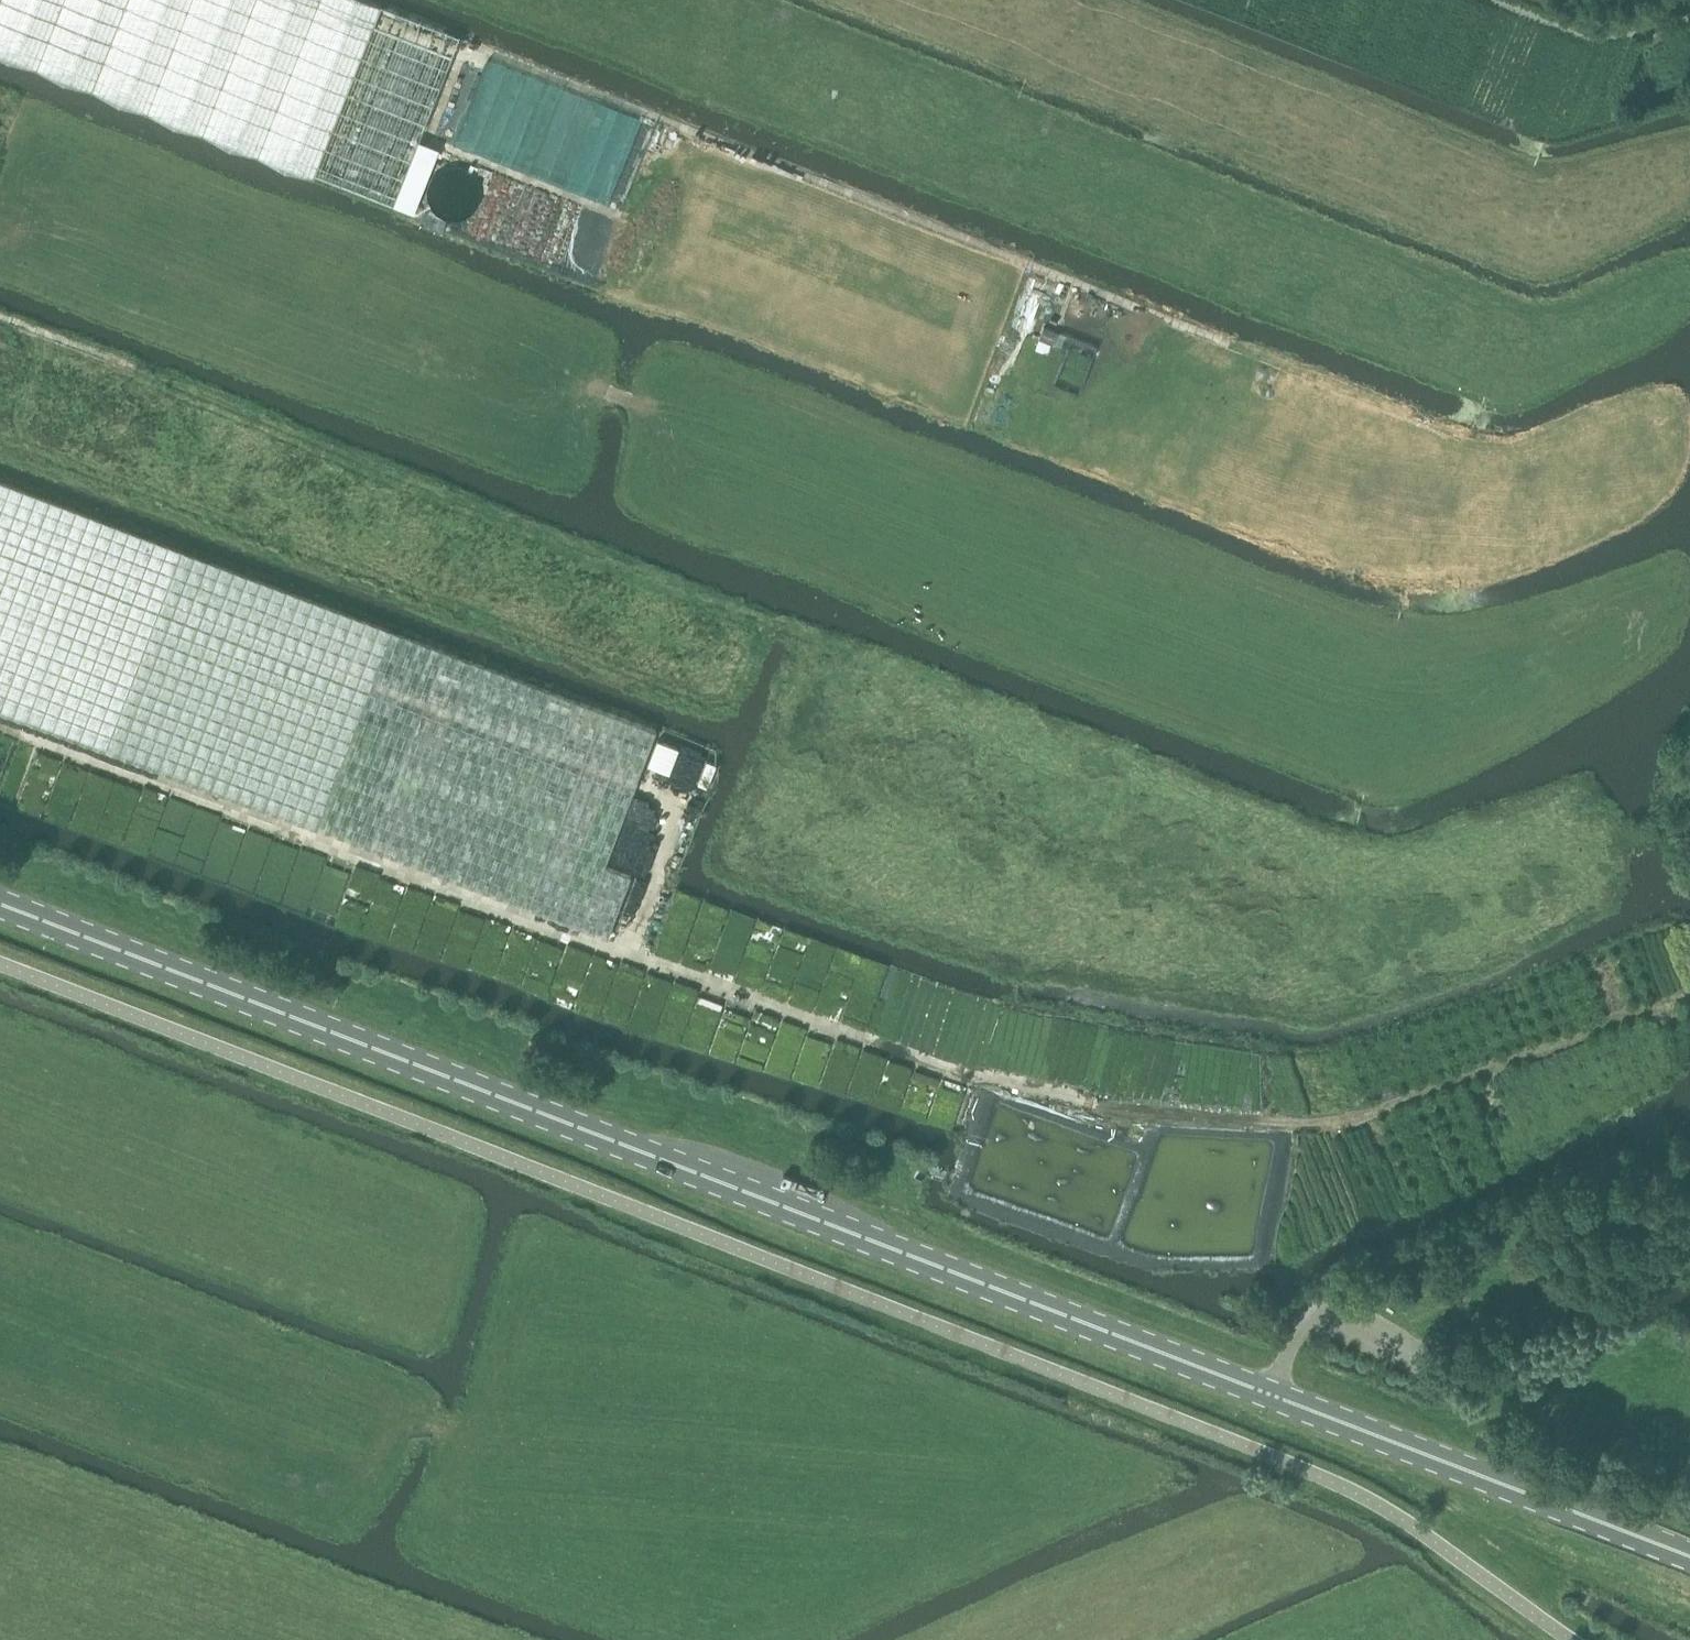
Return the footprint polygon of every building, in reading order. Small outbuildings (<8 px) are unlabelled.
[(316,179),(317,178),(319,172),(357,187),(396,202),(420,139),(453,57),(460,36),(369,0),(0,0),(0,54),(316,179)] [(557,79),(494,239),(686,316),(750,155),(557,79)] [(1055,331),(1042,326),(1038,337),(1051,342),(1055,331)] [(608,936),(632,875),(604,864),(656,728),(393,627),(0,479),(0,711),(608,936)] [(672,772),(681,748),(658,740),(649,764),(672,772)]
